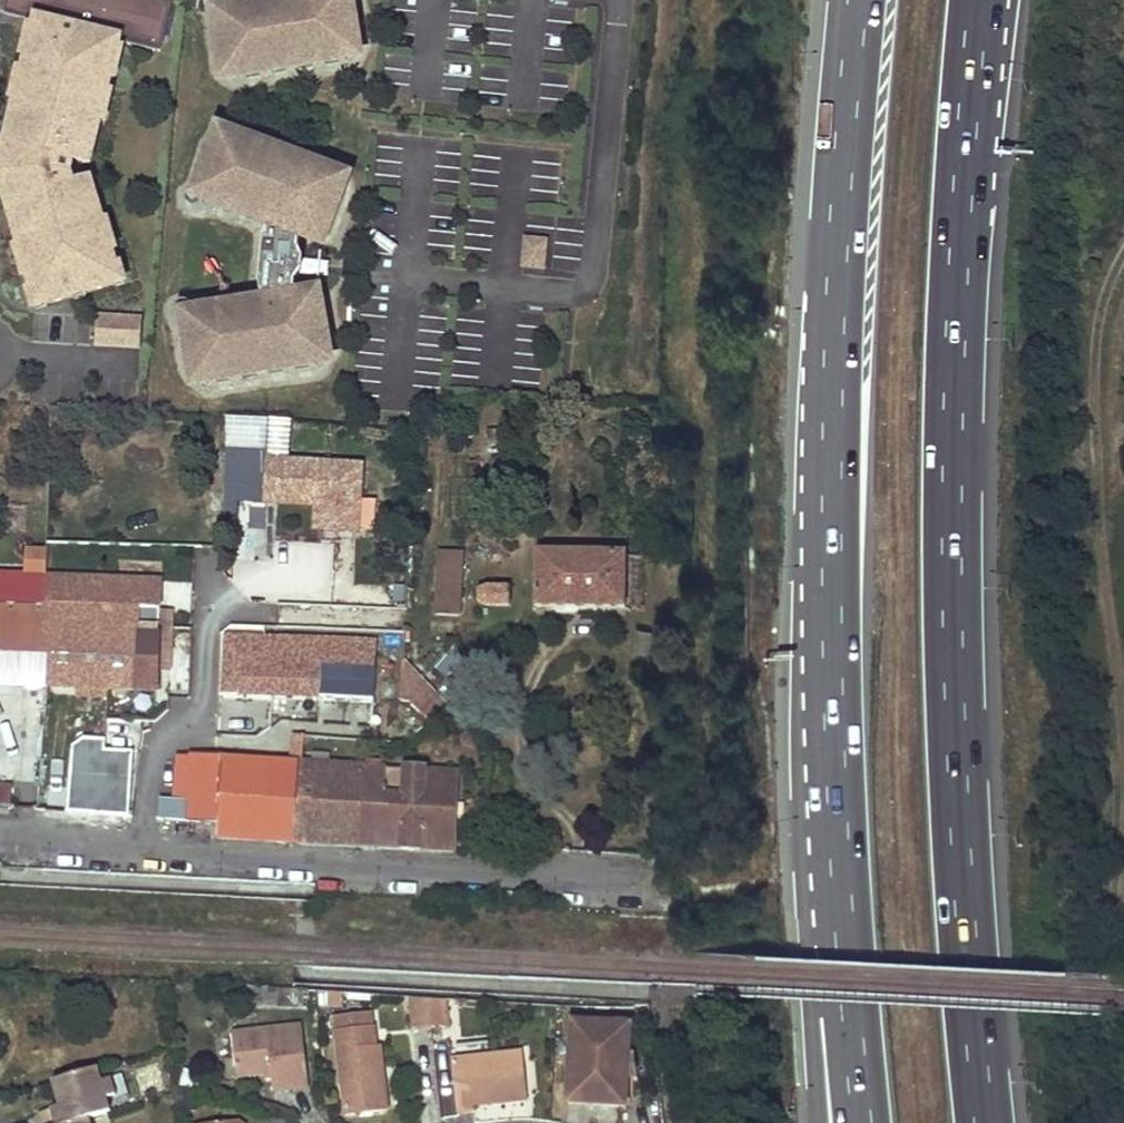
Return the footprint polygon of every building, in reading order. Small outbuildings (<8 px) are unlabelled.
[(9,15),(41,23),(15,128),(23,131),(20,145),(11,143),(6,164),(14,166),(14,186),(7,188),(12,208),(21,206),(25,222),(17,224),(37,294),(40,293),(44,306),(119,285),(115,272),(118,271),(98,201),(90,204),(85,187),(76,189),(73,176),(76,162),(85,165),(89,147),(97,149),(123,43),(164,53),(176,3),(164,0),(12,0),(9,15)] [(232,9),(221,26),(227,67),(244,78),(351,60),(362,44),(356,3),(351,0),(287,0),(232,9)] [(15,128),(11,143),(20,145),(23,131),(15,128)] [(238,137),(219,146),(205,184),(213,203),(277,226),(271,242),(266,287),(268,303),(202,314),(191,331),(197,372),(214,383),(321,365),(332,349),(326,308),(309,297),(298,298),(296,283),(301,274),(302,261),(300,251),(305,237),(315,240),(333,232),(348,193),(339,175),(238,137)] [(97,149),(89,147),(85,165),(93,167),(97,149)] [(3,176),(7,188),(14,186),(14,166),(6,164),(3,176)] [(93,184),(85,187),(90,204),(98,201),(93,184)] [(21,206),(12,208),(17,224),(25,222),(21,206)] [(547,242),(526,240),(524,268),(545,270),(547,242)] [(145,317),(103,314),(101,343),(143,345),(145,317)] [(360,527),(363,463),(289,459),(289,420),(230,416),(231,496),(321,502),(321,526),(360,527)] [(243,549),(267,551),(269,505),(246,504),(243,549)] [(629,552),(541,548),(539,604),(627,608),(629,552)] [(456,552),(443,551),(440,608),(465,609),(467,568),(460,566),(461,552),(456,552)] [(0,571),(0,598),(163,604),(164,578),(0,571)] [(515,585),(490,583),(483,587),(482,600),(490,603),(513,604),(515,585)] [(160,688),(162,631),(163,612),(163,604),(0,598),(0,682),(160,688)] [(282,602),(281,624),(401,630),(402,608),(282,602)] [(173,612),(163,612),(162,631),(172,632),(173,612)] [(250,635),(227,634),(226,690),(377,696),(377,664),(342,663),(343,638),(279,636),(279,643),(250,642),(250,635)] [(453,649),(432,667),(445,682),(466,663),(453,649)] [(411,667),(391,688),(424,720),(444,700),(411,667)] [(138,750),(96,749),(94,775),(94,778),(109,779),(109,790),(108,812),(134,815),(138,750)] [(304,762),(181,754),(178,796),(192,798),(192,819),(223,821),(222,836),(301,840),(304,762)] [(367,765),(304,762),(301,840),(363,843),(367,765)] [(388,766),(367,765),(363,843),(384,844),(388,766)] [(464,771),(388,766),(384,844),(461,847),(461,844),(462,815),(467,816),(468,803),(462,802),(464,771)] [(94,775),(44,772),(41,808),(108,812),(109,790),(93,789),(94,778),(94,775)] [(15,805),(15,782),(0,781),(0,804),(15,805)] [(409,999),(413,1030),(431,1028),(427,999),(409,999)] [(427,999),(431,1028),(449,1026),(447,999),(427,999)] [(355,1022),(356,1030),(370,1028),(369,1020),(355,1022)] [(572,1023),(568,1104),(626,1107),(631,1026),(572,1023)] [(309,1087),(302,1026),(232,1034),(237,1078),(271,1074),(273,1091),(309,1087)] [(387,1111),(380,1047),(374,1048),(372,1028),(370,1028),(356,1030),(336,1032),(346,1116),(387,1111)] [(452,1060),(458,1114),(476,1112),(475,1105),(528,1099),(522,1052),(452,1060)] [(40,1122),(90,1122),(88,1118),(111,1112),(107,1098),(102,1082),(98,1069),(62,1080),(66,1090),(62,1096),(63,1098),(66,1106),(60,1107),(38,1114),(40,1122)] [(53,1082),(60,1107),(66,1106),(63,1098),(62,1096),(66,1090),(62,1080),(53,1082)] [(102,1082),(107,1098),(116,1096),(111,1080),(102,1082)]
